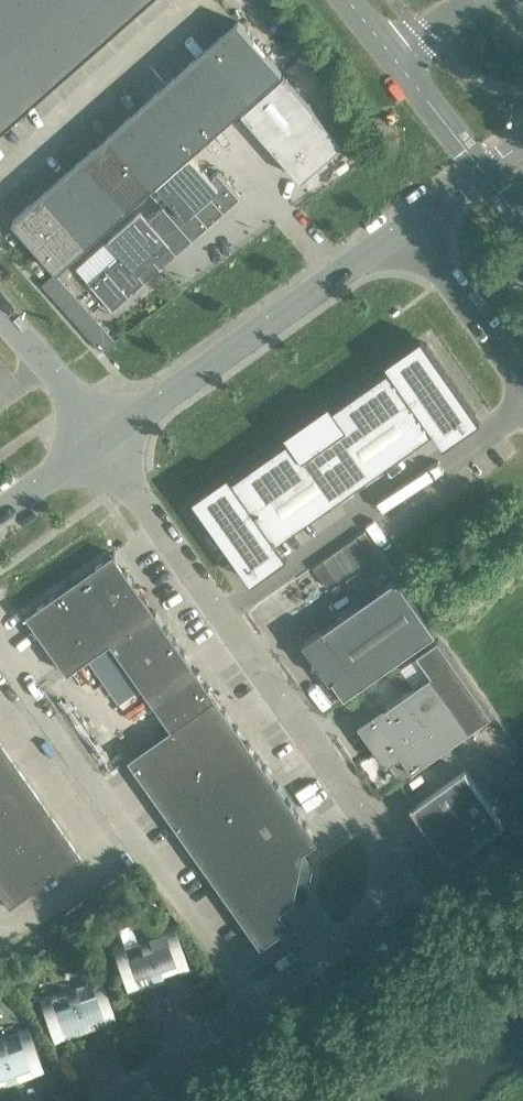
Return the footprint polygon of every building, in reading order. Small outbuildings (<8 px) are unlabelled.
[(145,0),(0,0),(0,128),(145,0)] [(238,21),(237,22),(12,220),(57,271),(186,157),(188,155),(189,155),(190,155),(283,73),(238,21)] [(284,74),(242,110),(299,175),(341,138),(284,74)] [(211,179),(190,155),(189,155),(157,184),(171,200),(148,220),(141,212),(108,241),(122,257),(91,284),(113,308),(160,266),(153,258),(169,244),(176,252),(240,196),(219,172),(211,179)] [(45,284),(42,287),(101,351),(113,341),(54,276),(45,284)] [(386,362),(390,368),(333,408),(329,402),(286,432),(290,439),(233,479),(229,472),(193,498),(252,581),(288,556),(277,541),(355,486),(434,430),(445,445),(481,420),(422,336),(386,362)] [(134,583),(114,553),(26,615),(67,673),(111,643),(171,729),(128,759),(261,947),(290,926),(280,911),(294,901),(296,889),(309,891),(313,866),(303,852),(318,842),(134,583)] [(397,579),(324,630),(322,628),(303,642),(314,657),(313,664),(320,665),(330,680),(332,679),(344,697),(435,633),(397,579)] [(384,705),(358,724),(386,764),(388,763),(399,779),(490,715),(437,639),(417,654),(431,675),(385,707),(384,705)] [(0,754),(0,813),(32,790),(4,750),(0,754)] [(446,862),(469,852),(479,847),(477,843),(503,825),(465,770),(413,807),(411,805),(410,806),(432,836),(433,835),(436,833),(439,839),(435,840),(446,862)] [(0,813),(0,820),(23,852),(58,827),(32,790),(0,813)] [(23,852),(0,820),(0,868),(23,852)] [(58,827),(23,852),(44,883),(80,858),(58,827)] [(0,868),(0,897),(8,908),(44,883),(23,852),(0,868)] [(111,947),(128,993),(138,989),(137,987),(152,981),(153,983),(164,980),(163,977),(178,972),(179,974),(189,970),(173,925),(162,929),(163,931),(148,937),(147,934),(137,938),(138,940),(123,946),(122,943),(111,947)] [(55,1044),(65,1040),(64,1038),(79,1032),(80,1035),(91,1031),(90,1029),(105,1023),(106,1026),(116,1022),(100,977),(90,980),(91,982),(75,988),(74,986),(64,989),(65,992),(50,997),(49,995),(39,999),(55,1044)] [(7,1084),(8,1086),(18,1082),(17,1080),(32,1075),(33,1077),(44,1073),(27,1028),(17,1032),(18,1034),(3,1039),(2,1037),(0,1038),(0,1086),(7,1084)]
